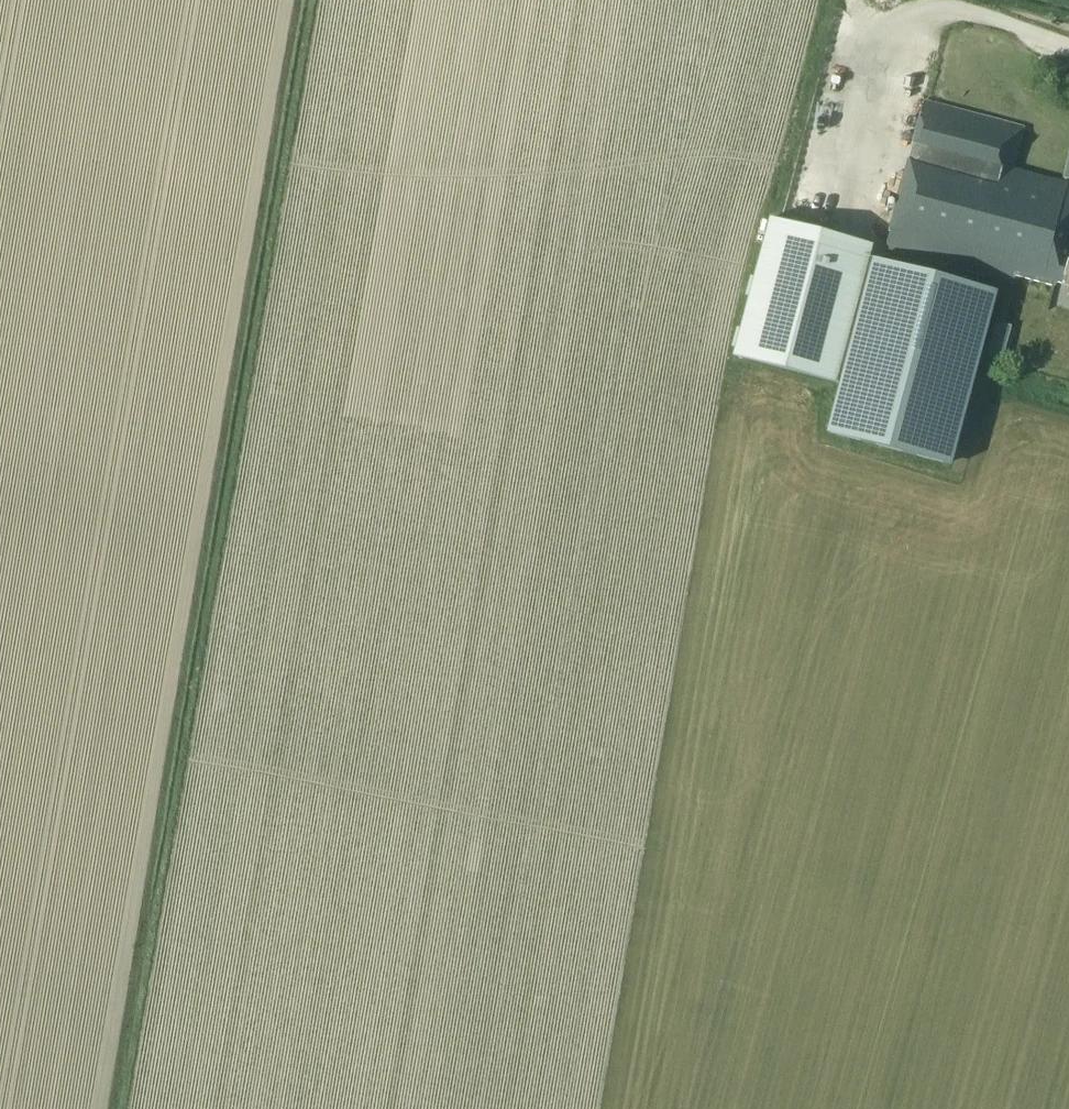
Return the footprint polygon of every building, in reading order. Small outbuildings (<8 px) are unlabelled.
[(1012,168),(1023,127),(924,101),(885,248),(1014,283),(1016,276),(1055,286),(1056,282),(1068,286),(1068,183),(1012,168)] [(870,258),(873,245),(768,218),(732,356),(841,385),(829,429),(953,462),(997,292),(870,258)] [(1008,333),(1009,326),(996,322),(994,329),(1008,333)]
